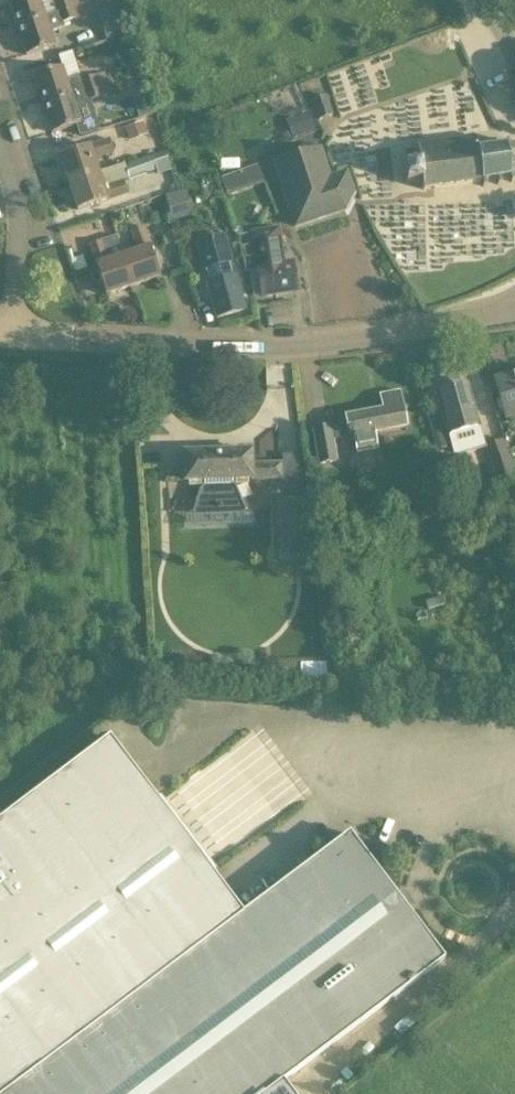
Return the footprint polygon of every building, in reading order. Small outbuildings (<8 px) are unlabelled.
[(16,27),(46,17),(41,0),(7,0),(16,27)] [(82,5),(80,0),(62,0),(53,3),(56,13),(82,5)] [(82,5),(56,13),(46,17),(16,27),(25,55),(56,45),(51,33),(65,29),(63,24),(85,16),(84,14),(82,5)] [(127,33),(118,5),(97,12),(106,40),(127,33)] [(124,69),(127,83),(141,78),(137,66),(124,69)] [(32,77),(42,105),(108,84),(105,73),(82,80),(80,76),(67,79),(63,67),(32,77)] [(42,105),(51,133),(81,124),(81,121),(94,117),(89,102),(111,95),(108,84),(42,105)] [(327,97),(312,101),(317,121),(332,116),(327,97)] [(314,131),(306,112),(286,121),(294,139),(314,131)] [(129,141),(146,135),(142,122),(125,128),(129,141)] [(481,145),(476,146),(475,137),(416,146),(419,166),(405,167),(407,183),(421,181),(422,191),(511,178),(514,173),(514,153),(506,146),(481,149),(481,145)] [(59,156),(68,183),(99,173),(95,159),(114,153),(110,138),(90,145),(90,146),(59,156)] [(408,164),(416,163),(415,149),(407,150),(408,164)] [(320,150),(275,165),(296,227),(345,211),(343,207),(349,196),(353,194),(346,173),(330,179),(320,150)] [(129,180),(155,171),(157,175),(171,171),(165,151),(125,165),(99,173),(68,183),(77,211),(108,200),(108,199),(128,193),(124,180),(129,179),(129,180)] [(229,194),(268,180),(262,161),(222,176),(229,194)] [(193,216),(186,191),(165,197),(172,222),(193,216)] [(161,200),(147,205),(151,217),(165,212),(161,200)] [(135,251),(122,256),(133,287),(160,278),(150,247),(151,246),(144,227),(129,232),(135,251)] [(293,264),(284,265),(279,229),(252,233),(257,269),(261,297),(297,292),(293,264)] [(204,270),(206,270),(210,283),(207,284),(217,318),(244,311),(234,277),(231,278),(228,264),(230,264),(223,237),(196,245),(204,270)] [(102,241),(88,245),(94,265),(96,264),(106,296),(133,287),(122,256),(109,260),(102,241)] [(494,379),(506,419),(514,416),(514,373),(494,379)] [(454,457),(484,449),(479,427),(476,427),(465,385),(436,393),(447,435),(448,435),(454,457)] [(345,424),(332,426),(334,440),(350,437),(354,438),(357,453),(378,449),(375,434),(407,428),(400,392),(379,395),(382,410),(344,418),(345,424)] [(432,438),(441,435),(435,414),(426,417),(432,438)] [(332,426),(313,430),(319,466),(338,462),(334,440),(332,426)] [(503,440),(484,446),(495,480),(514,474),(503,440)] [(209,453),(183,453),(184,482),(204,482),(189,515),(251,514),(232,481),(252,481),(252,482),(283,481),(282,462),(252,463),(251,452),(226,452),(226,449),(209,449),(209,453)] [(309,503),(285,504),(286,552),(310,551),(309,503)] [(109,737),(0,820),(0,1093),(297,1093),(286,1079),(446,958),(351,832),(243,913),(109,737)]
